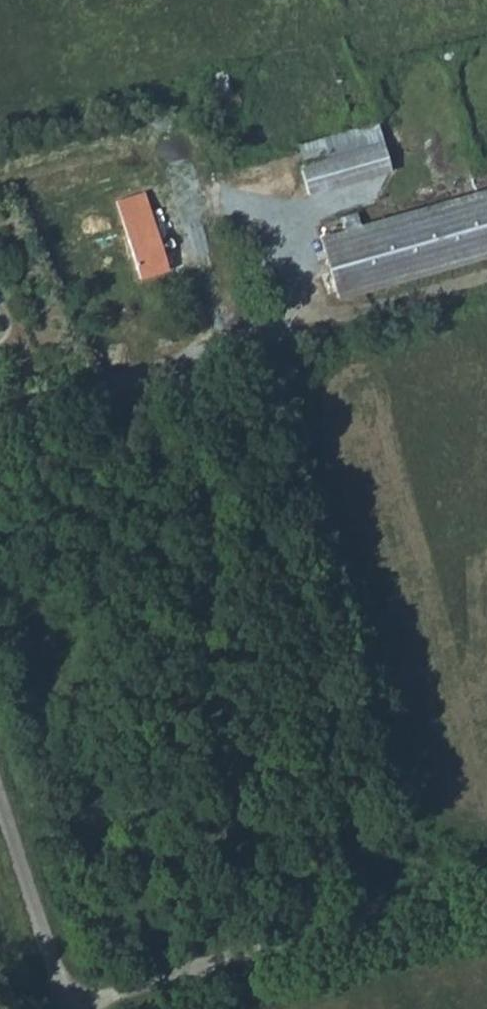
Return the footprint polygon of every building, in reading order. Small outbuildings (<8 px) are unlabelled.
[(233,94),(222,71),(207,77),(218,101),(233,94)] [(390,171),(375,122),(298,145),(303,162),(298,164),(308,195),(390,171)] [(361,228),(358,217),(344,221),(347,232),(319,240),(336,299),(486,257),(486,192),(361,228)] [(131,253),(160,244),(144,194),(116,203),(131,253)] [(168,269),(160,244),(131,253),(139,278),(168,269)]
